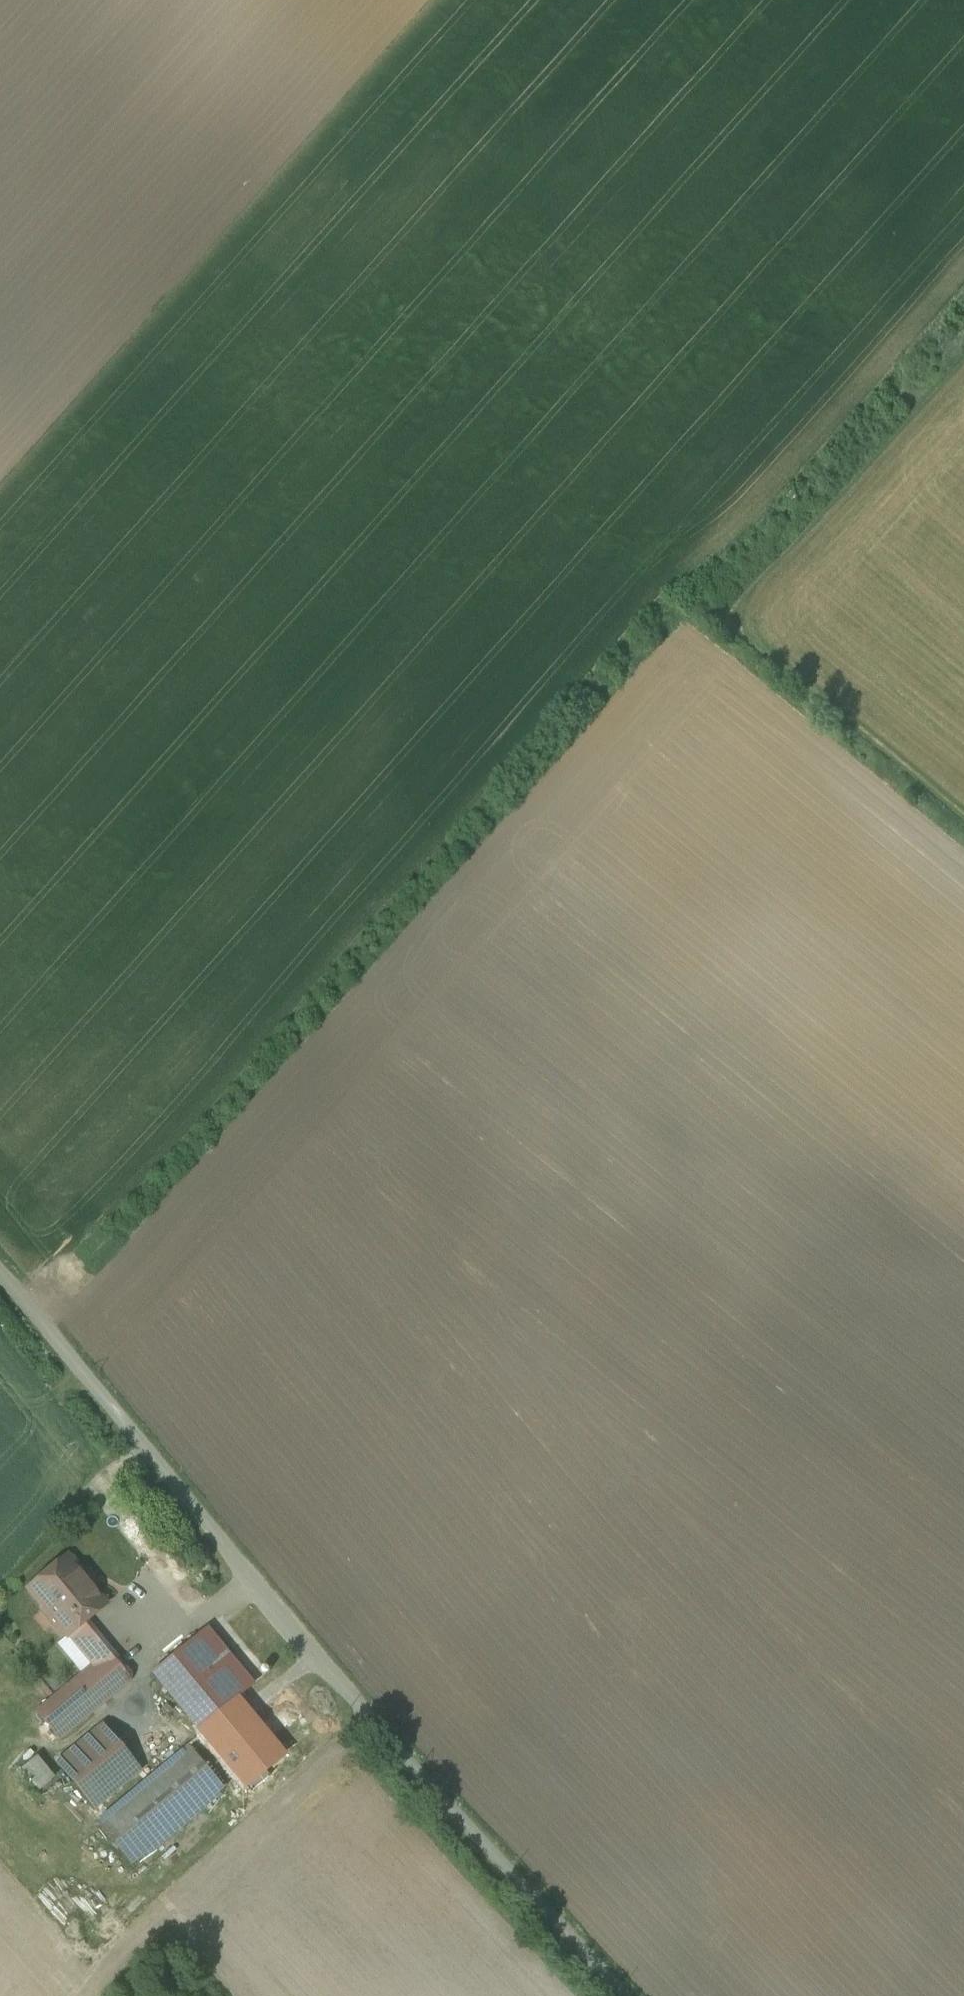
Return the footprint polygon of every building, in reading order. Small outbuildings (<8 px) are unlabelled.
[(69,1558),(30,1589),(55,1620),(55,1624),(62,1632),(66,1632),(94,1666),(110,1653),(84,1623),(105,1605),(82,1577),(83,1575),(69,1558)] [(207,1630),(154,1673),(204,1733),(234,1769),(241,1778),(252,1792),(270,1777),(265,1770),(282,1755),(236,1700),(253,1685),(207,1630)] [(57,1697),(39,1712),(61,1738),(131,1680),(110,1653),(94,1666),(57,1697)] [(104,1726),(61,1761),(92,1799),(135,1763),(104,1726)] [(204,1733),(110,1812),(139,1848),(234,1769),(204,1733)] [(33,1760),(23,1769),(40,1790),(50,1783),(51,1781),(33,1760)]
